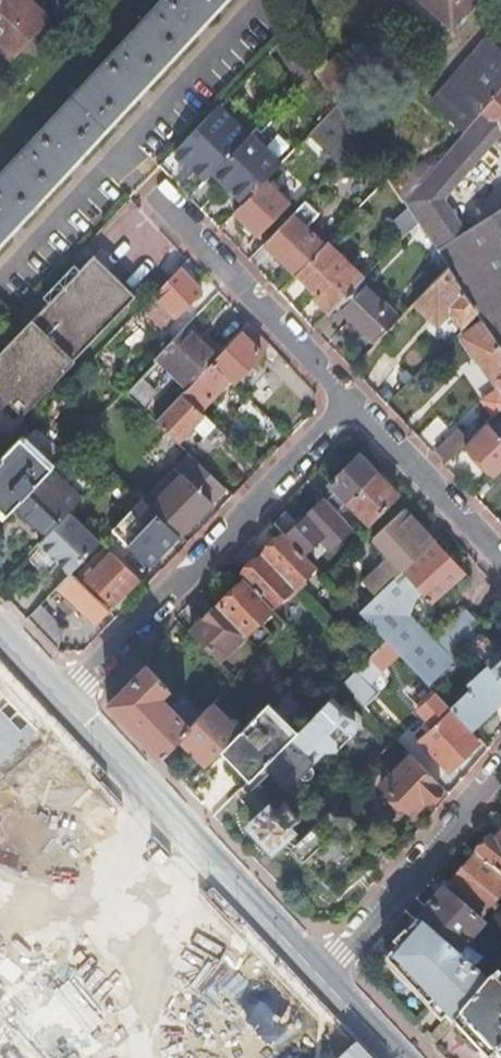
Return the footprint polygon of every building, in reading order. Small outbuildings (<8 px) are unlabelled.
[(0,176),(0,248),(231,0),(163,0),(0,176)] [(46,20),(24,0),(0,0),(0,46),(12,57),(46,20)] [(451,30),(477,0),(418,0),(451,30)] [(314,72),(287,33),(277,43),(304,82),(314,72)] [(486,41),(431,106),(464,134),(500,91),(500,54),(486,41)] [(343,63),(318,79),(326,91),(332,101),(361,83),(343,63)] [(463,232),(442,200),(499,135),(500,135),(500,134),(500,91),(464,134),(411,196),(500,333),(500,206),(463,232)] [(337,107),(310,136),(341,166),(362,145),(337,107)] [(248,138),(218,108),(175,153),(205,182),(211,176),(248,138)] [(251,135),(248,138),(211,176),(242,206),(265,183),(267,180),(281,166),(269,154),(251,135)] [(265,183),(242,206),(234,215),(257,237),(258,236),(287,205),(265,183)] [(411,196),(403,205),(416,225),(447,271),(453,280),(473,311),(482,324),(500,352),(500,333),(411,196)] [(305,203),(293,216),(264,248),(295,276),(324,246),(306,229),(318,216),(305,203)] [(360,283),(364,280),(326,243),(324,246),(295,276),(316,298),(314,301),(329,316),(338,307),(360,283)] [(134,299),(94,259),(0,356),(0,395),(22,417),(134,299)] [(202,293),(180,271),(155,297),(178,319),(202,293)] [(453,280),(447,271),(414,306),(435,327),(451,311),(461,323),(473,311),(453,280)] [(399,320),(360,283),(338,307),(377,344),(399,320)] [(156,306),(151,301),(146,306),(151,311),(156,306)] [(482,324),(463,339),(500,398),(483,414),(490,423),(500,412),(500,352),(482,324)] [(269,348),(249,326),(239,336),(260,358),(269,348)] [(201,344),(185,329),(165,349),(153,362),(155,364),(129,392),(141,405),(171,374),(185,389),(186,390),(211,365),(220,355),(205,340),(201,344)] [(239,336),(220,355),(211,365),(229,382),(233,386),(260,358),(239,336)] [(211,365),(186,390),(180,396),(198,413),(229,382),(211,365)] [(162,415),(154,423),(176,445),(193,428),(217,450),(227,441),(198,413),(180,396),(162,415)] [(18,417),(0,402),(0,438),(18,417)] [(263,437),(273,426),(248,402),(238,413),(263,437)] [(486,426),(469,443),(464,448),(494,479),(500,472),(500,442),(486,426)] [(447,464),(464,448),(469,443),(457,431),(436,452),(447,464)] [(0,458),(0,516),(3,519),(11,510),(48,472),(52,468),(24,440),(26,437),(23,434),(0,458)] [(376,474),(377,474),(359,455),(329,486),(335,493),(327,500),(337,512),(346,503),(376,474)] [(180,476),(149,508),(153,512),(179,537),(224,490),(189,457),(175,471),(180,476)] [(48,472),(80,504),(83,501),(95,488),(67,461),(59,470),(54,466),(52,468),(48,472)] [(31,523),(46,538),(69,515),(80,504),(48,472),(11,510),(28,526),(31,523)] [(398,496),(376,474),(346,503),(368,526),(398,496)] [(95,488),(83,501),(92,510),(104,498),(95,488)] [(352,528),(337,512),(327,500),(323,496),(306,512),(326,533),(302,555),(311,565),(352,528)] [(179,537),(153,512),(149,508),(142,501),(112,531),(149,568),(179,537)] [(302,555),(326,533),(306,512),(294,523),(282,534),(302,555)] [(403,573),(434,545),(403,513),(372,542),(388,560),(363,585),(375,599),(399,577),(403,573)] [(100,546),(69,515),(46,538),(38,546),(51,559),(53,557),(59,563),(57,564),(63,570),(70,577),(100,546)] [(274,526),(282,534),(294,523),(286,515),(274,526)] [(292,590),(314,568),(311,565),(302,555),(282,534),(260,556),(292,590)] [(462,576),(434,545),(403,573),(399,577),(375,599),(359,615),(385,643),(397,656),(428,687),(469,648),(483,634),(464,613),(430,644),(405,616),(415,602),(422,595),(431,605),(462,576)] [(111,607),(136,581),(129,574),(111,556),(86,582),(111,607)] [(270,611),(292,590),(260,556),(238,579),(242,584),(243,582),(270,611)] [(94,625),(106,612),(70,577),(57,590),(94,625)] [(271,613),(270,611),(243,582),(242,584),(216,609),(245,638),(271,613)] [(41,607),(26,622),(55,653),(62,634),(41,607)] [(221,662),(245,638),(216,609),(193,633),(221,662)] [(396,657),(384,644),(365,663),(364,664),(343,686),(364,707),(375,697),(368,689),(378,679),(380,672),(396,657)] [(488,667),(490,669),(500,681),(500,655),(488,667)] [(144,668),(107,705),(106,707),(132,734),(157,761),(180,737),(199,718),(180,699),(168,711),(158,701),(167,691),(144,668)] [(474,736),(500,710),(497,705),(500,701),(500,681),(490,669),(468,690),(470,694),(451,712),(452,713),(474,736)] [(451,712),(435,695),(416,713),(426,723),(433,730),(419,744),(447,773),(480,742),(474,736),(452,713),(451,712)] [(354,721),(330,698),(316,713),(291,738),(259,770),(281,793),(321,753),(334,753),(333,741),(341,733),(353,733),(354,721)] [(223,750),(237,736),(209,707),(199,718),(180,737),(208,766),(219,754),(223,750)] [(259,770),(291,738),(264,709),(237,736),(223,750),(247,776),(243,779),(247,783),(259,770)] [(433,730),(426,723),(412,736),(419,744),(433,730)] [(334,753),(353,733),(341,733),(333,741),(334,753)] [(247,776),(223,750),(219,754),(243,779),(247,776)] [(425,805),(442,790),(411,757),(381,784),(410,817),(424,804),(425,805)] [(279,844),(290,834),(287,830),(289,829),(288,828),(295,821),(296,822),(298,819),(295,815),(294,817),(286,808),(287,807),(283,803),(281,806),(282,808),(275,814),(274,813),(271,814),(268,810),(257,821),(250,828),(271,850),(275,845),(278,843),(279,844)] [(383,854),(351,819),(334,818),(328,812),(297,841),(286,851),(288,853),(294,860),(332,899),(335,899),(383,854)] [(286,851),(297,841),(290,834),(279,844),(286,851)] [(475,857),(500,880),(500,840),(495,847),(489,842),(475,857)] [(288,853),(286,851),(279,844),(278,843),(275,845),(285,856),(288,853)] [(475,857),(447,891),(481,920),(500,897),(500,880),(475,857)] [(442,896),(416,925),(455,958),(480,929),(442,896)] [(455,958),(416,925),(408,935),(405,938),(404,937),(392,949),(396,952),(388,961),(383,966),(427,1013),(432,1008),(451,1030),(488,986),(467,969),(455,958)] [(488,986),(451,1030),(478,1057),(500,1057),(500,971),(488,986)]
